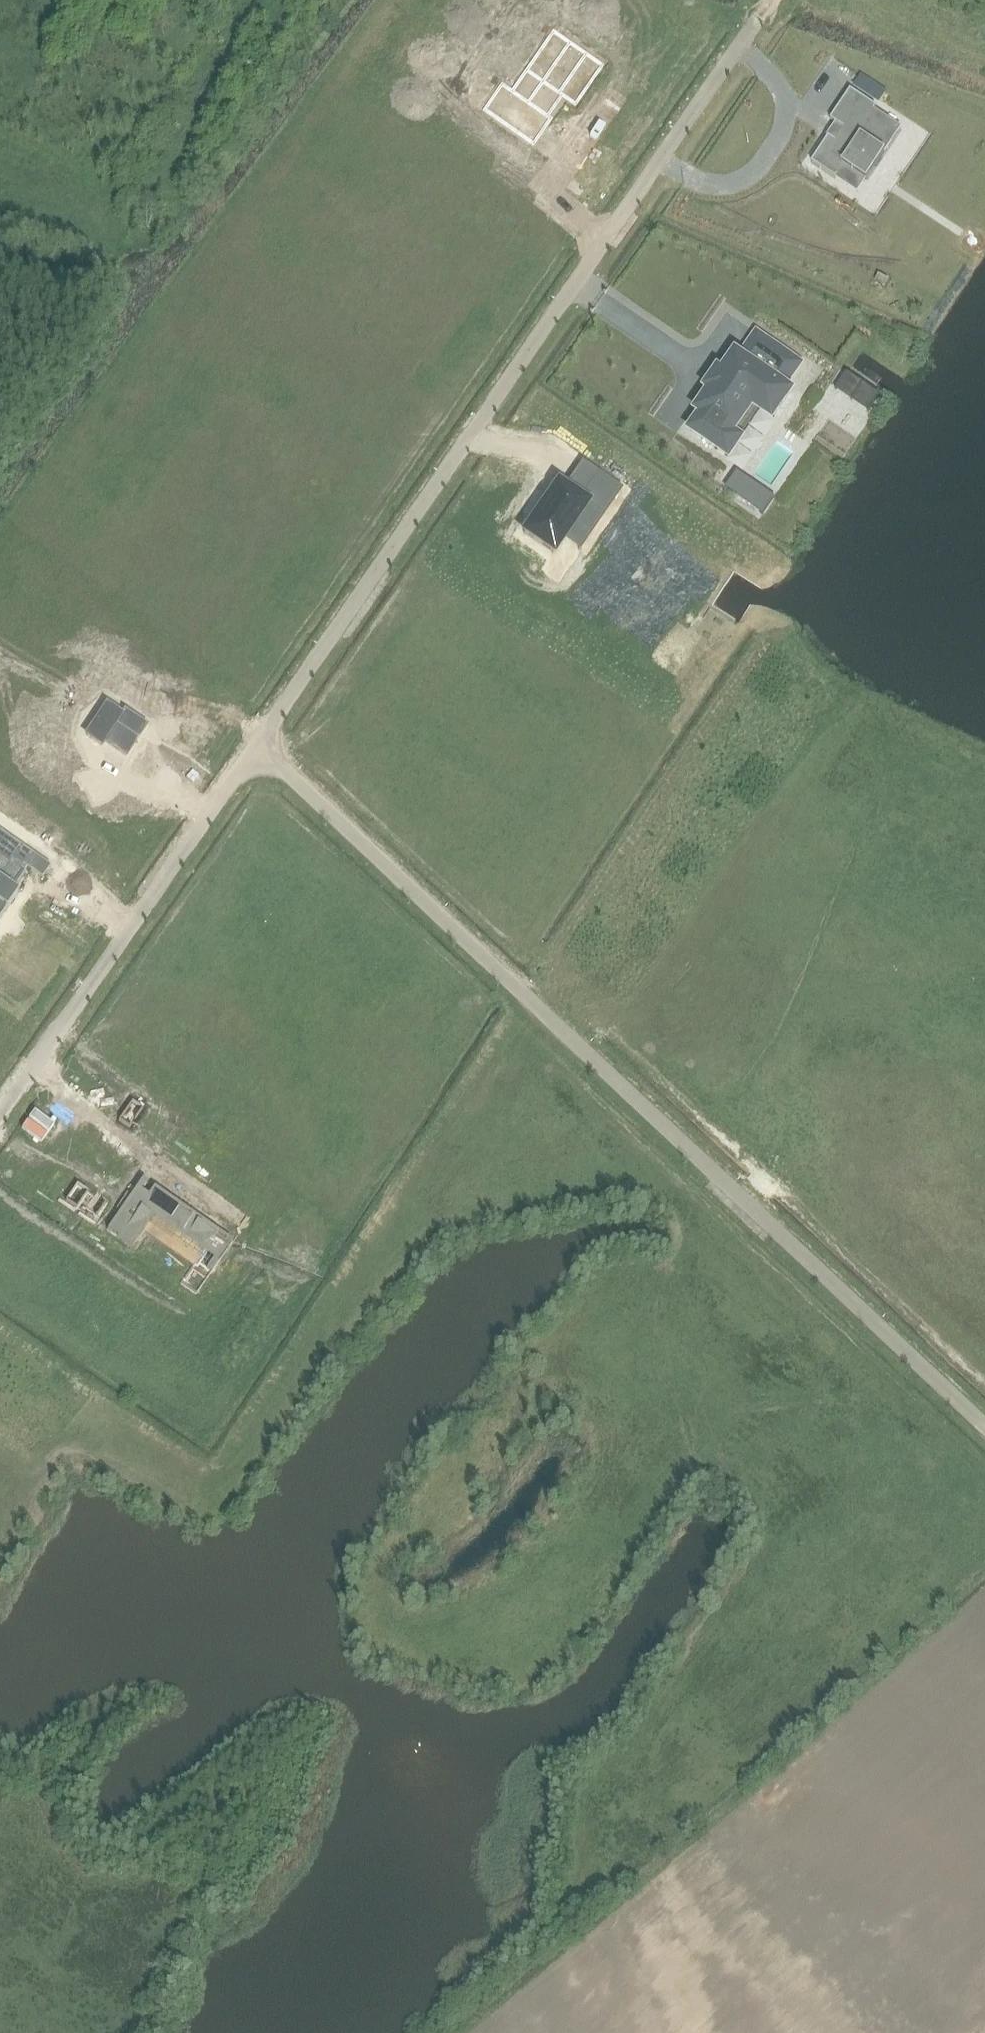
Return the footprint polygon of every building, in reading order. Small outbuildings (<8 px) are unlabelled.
[(501,82),(482,109),(535,145),(554,118),(549,115),(562,96),(576,106),(605,65),(554,29),(525,70),(526,70),(512,89),(501,82)] [(829,136),(813,161),(835,176),(844,163),(867,178),(901,126),(874,108),(876,105),(858,93),(850,88),(830,117),(836,121),(838,123),(844,126),(835,140),(829,136)] [(877,275),(873,285),(884,290),(888,280),(877,275)] [(702,413),(691,430),(729,456),(740,439),(732,434),(752,404),(772,418),(790,391),(783,386),(799,363),(768,342),(752,365),(736,354),(722,374),(718,371),(707,387),(711,390),(697,410),(702,413)] [(558,483),(524,532),(554,553),(575,523),(590,533),(620,489),(600,474),(582,500),(558,483)] [(756,486),(745,502),(754,508),(766,492),(756,486)] [(103,698),(76,735),(96,749),(99,744),(124,761),(150,724),(123,705),(120,710),(103,698)] [(17,891),(8,885),(11,881),(14,883),(21,872),(19,870),(23,865),(26,868),(35,856),(0,831),(0,858),(9,864),(0,876),(0,916),(17,892),(17,891)] [(131,1102),(120,1119),(130,1126),(142,1110),(131,1102)] [(78,1182),(67,1199),(77,1206),(89,1190),(78,1182)] [(123,1211),(111,1228),(136,1245),(156,1215),(206,1248),(219,1228),(157,1185),(147,1200),(138,1194),(125,1212),(123,1211)]
